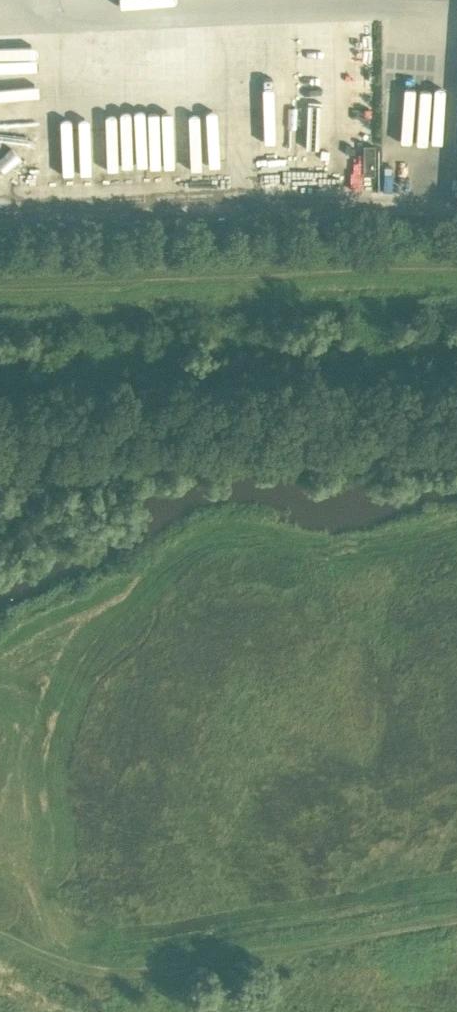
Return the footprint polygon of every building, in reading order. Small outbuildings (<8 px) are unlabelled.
[(402,89),(428,93),(431,74),(405,70),(402,89)]
